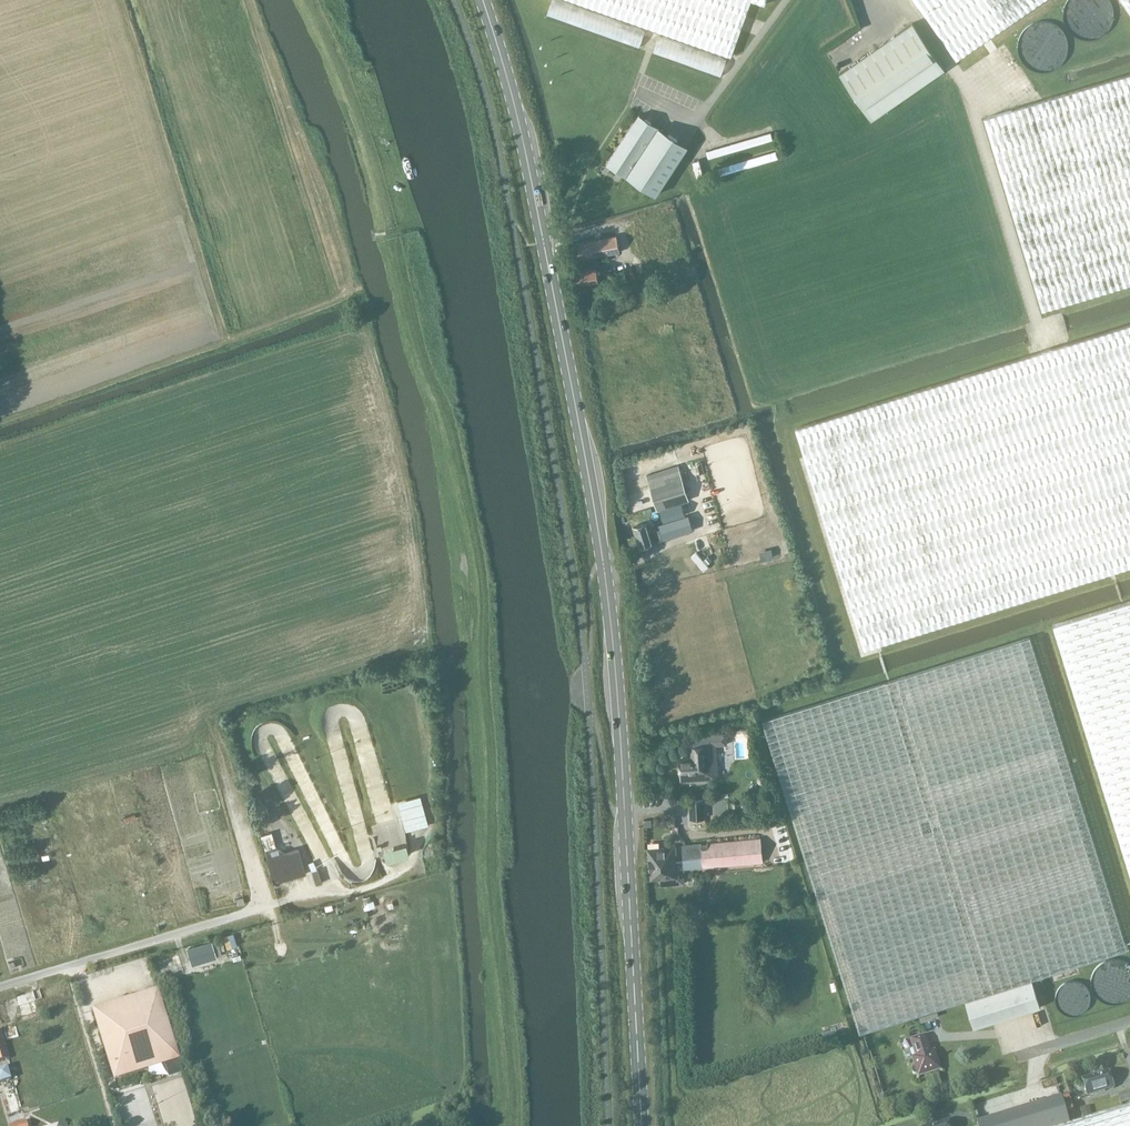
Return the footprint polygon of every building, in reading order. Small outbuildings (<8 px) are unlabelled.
[(732,56),(732,55),(752,0),(574,0),(732,56)] [(956,60),(1044,0),(915,0),(956,60)] [(1111,14),(1111,9),(1110,4),(1107,0),(1066,0),(1064,4),(1063,8),(1062,13),(1063,18),(1064,23),(1066,27),(1070,31),(1073,34),(1077,36),(1081,38),(1086,38),(1089,38),(1095,37),(1100,34),(1104,31),(1107,27),(1110,23),(1111,18),(1111,14)] [(1129,12),(1129,0),(1122,0),(1129,12)] [(1065,46),(1064,41),(1063,37),(1061,33),(1058,29),(1055,26),(1051,24),(1047,22),(1042,21),(1039,21),(1035,22),(1031,23),(1027,25),(1024,28),(1020,32),(1018,36),(1017,40),(1016,45),(1017,50),(1018,54),(1020,59),(1023,63),(1027,66),(1031,68),(1035,69),(1040,70),(1045,70),(1049,69),(1053,67),(1057,64),(1060,60),(1063,56),(1064,51),(1065,46)] [(840,73),(871,119),(945,68),(913,22),(840,73)] [(1042,310),(1129,283),(1129,74),(984,118),(1042,310)] [(607,164),(626,176),(658,126),(639,114),(607,164)] [(658,126),(626,175),(656,195),(688,145),(658,126)] [(770,132),(706,151),(708,158),(772,139),(770,132)] [(775,150),(711,169),(713,176),(777,157),(775,150)] [(576,244),(579,260),(589,258),(591,267),(576,270),(578,275),(577,276),(576,277),(577,283),(579,284),(579,285),(580,285),(598,281),(596,266),(598,265),(597,257),(619,252),(616,236),(576,244)] [(795,427),(863,647),(1103,572),(1108,571),(1116,569),(1129,564),(1129,323),(1034,353),(795,427)] [(646,475),(657,510),(689,500),(678,465),(646,475)] [(663,522),(685,515),(682,503),(660,510),(663,522)] [(660,529),(650,532),(647,523),(634,527),(639,547),(694,530),(689,515),(658,524),(660,529)] [(1129,875),(1129,600),(1051,626),(1129,875)] [(765,720),(860,1033),(966,1001),(974,1028),(1041,1007),(1032,980),(1128,951),(1033,638),(765,720)] [(743,730),(743,731),(743,732),(743,733),(744,734),(744,735),(745,735),(746,736),(747,736),(748,736),(749,736),(750,736),(751,735),(752,734),(752,733),(752,732),(752,731),(752,730),(752,729),(751,728),(750,727),(749,727),(748,727),(747,727),(746,727),(745,728),(744,728),(744,729),(743,730)] [(680,759),(682,781),(719,778),(716,746),(728,745),(727,733),(716,734),(692,735),(693,758),(680,759)] [(757,778),(757,779),(757,780),(757,781),(758,782),(759,783),(760,783),(761,783),(762,783),(763,783),(764,782),(765,782),(765,781),(766,780),(766,779),(766,778),(766,777),(765,776),(765,775),(764,775),(763,774),(762,774),(761,774),(760,774),(759,774),(758,775),(757,776),(757,777),(757,778)] [(427,825),(419,796),(397,802),(406,832),(427,825)] [(690,800),(691,819),(707,818),(706,799),(690,800)] [(761,838),(705,843),(707,867),(763,861),(761,838)] [(405,843),(382,850),(386,860),(408,854),(405,843)] [(707,867),(705,843),(682,845),(684,869),(707,867)] [(648,849),(649,865),(671,863),(670,847),(648,849)] [(280,881),(306,874),(298,848),(266,857),(272,876),(278,874),(280,881)] [(311,871),(312,871),(317,869),(313,860),(307,863),(311,871)] [(671,863),(649,865),(651,880),(677,877),(676,870),(672,870),(671,863)] [(317,869),(312,871),(315,884),(322,882),(318,869),(317,869)] [(244,897),(237,898),(239,905),(245,903),(244,897)] [(721,900),(709,901),(710,911),(721,910),(721,900)] [(221,952),(217,939),(188,948),(192,962),(221,952)] [(1128,964),(1125,962),(1122,960),(1117,958),(1113,957),(1109,958),(1104,959),(1101,960),(1097,963),(1095,966),(1092,970),(1091,974),(1090,978),(1090,982),(1091,987),(1093,991),(1096,994),(1099,997),(1103,1000),(1107,1001),(1111,1002),(1115,1002),(1120,1000),(1123,999),(1127,996),(1129,993),(1129,966),(1128,964)] [(1090,994),(1090,990),(1089,987),(1087,984),(1086,982),(1083,981),(1080,979),(1077,978),(1075,978),(1071,978),(1068,979),(1065,980),(1063,982),(1061,984),(1059,987),(1058,990),(1057,994),(1058,997),(1059,1000),(1060,1003),(1062,1005),(1065,1008),(1067,1009),(1073,1011),(1076,1010),(1079,1010),(1083,1008),(1085,1006),(1088,1003),(1089,1000),(1090,998),(1090,994)] [(114,1079),(178,1059),(157,991),(93,1011),(114,1079)] [(937,1013),(920,1018),(922,1024),(939,1018),(937,1013)] [(9,1060),(0,1032),(0,1062),(9,1060)] [(917,1077),(918,1076),(919,1079),(941,1072),(935,1053),(931,1053),(926,1037),(911,1042),(916,1058),(913,1060),(915,1068),(915,1069),(913,1070),(913,1073),(914,1075),(915,1076),(917,1077)] [(182,1066),(167,1070),(169,1077),(184,1072),(182,1066)] [(0,1070),(0,1084),(11,1080),(7,1067),(0,1070)] [(1083,1079),(1089,1096),(1114,1088),(1109,1071),(1083,1079)] [(1123,1103),(1129,1101),(1129,1092),(1120,1095),(1123,1103)] [(22,1111),(16,1094),(6,1097),(11,1114),(22,1111)] [(979,1125),(1063,1125),(1071,1124),(1063,1097),(978,1123),(979,1125)] [(1063,1125),(1129,1125),(1129,1105),(1093,1117),(1084,1120),(1071,1124),(1063,1125)] [(1090,1107),(1081,1110),(1084,1120),(1093,1117),(1090,1107)]
